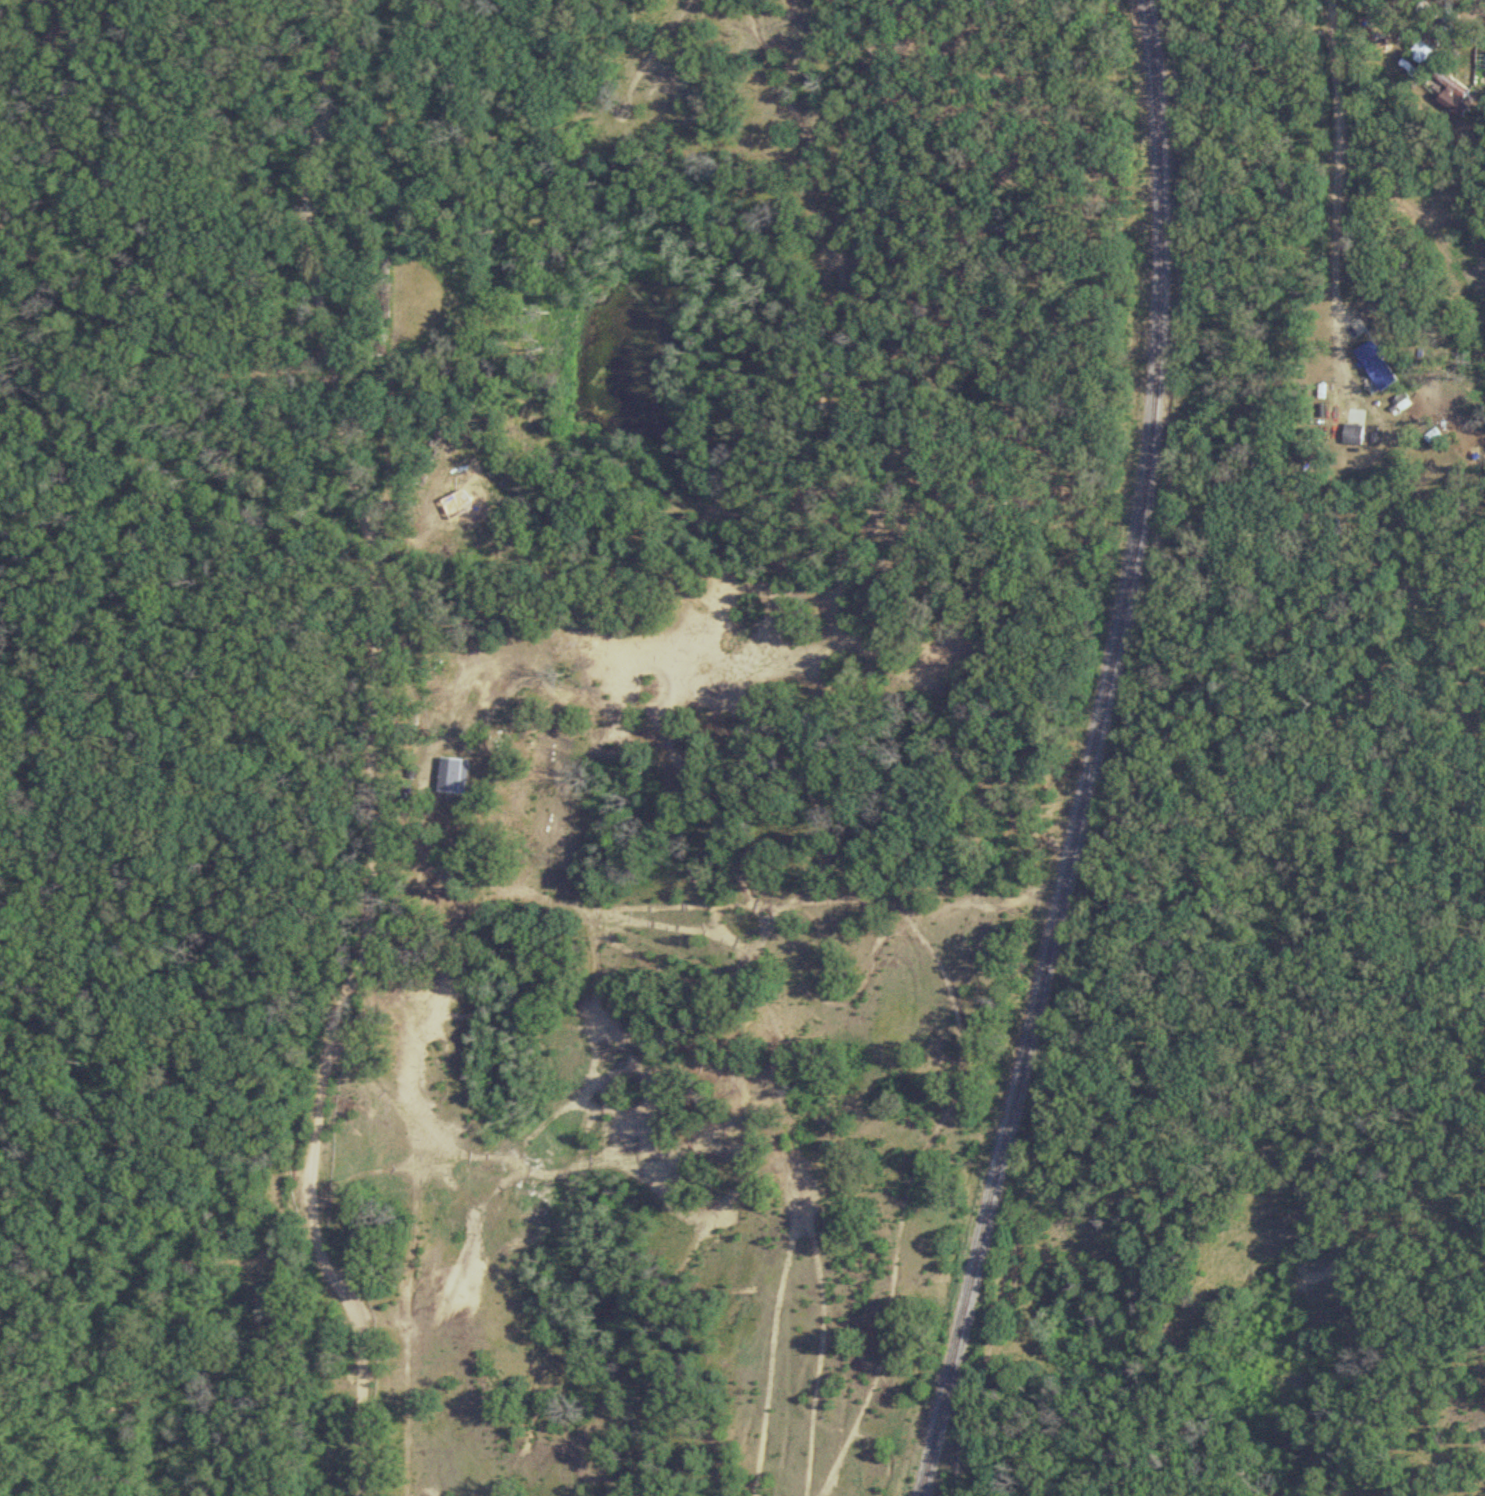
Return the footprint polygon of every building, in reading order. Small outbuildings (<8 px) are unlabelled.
[(1425,66),(1436,51),(1420,40),(1410,55),(1425,66)] [(1465,100),(1471,89),(1440,71),(1434,80),(1445,86),(1436,101),(1463,116),(1471,104),(1465,100)] [(1355,351),(1381,393),(1399,381),(1374,340),(1355,351)] [(1344,445),(1363,445),(1363,425),(1345,424),(1344,445)]
